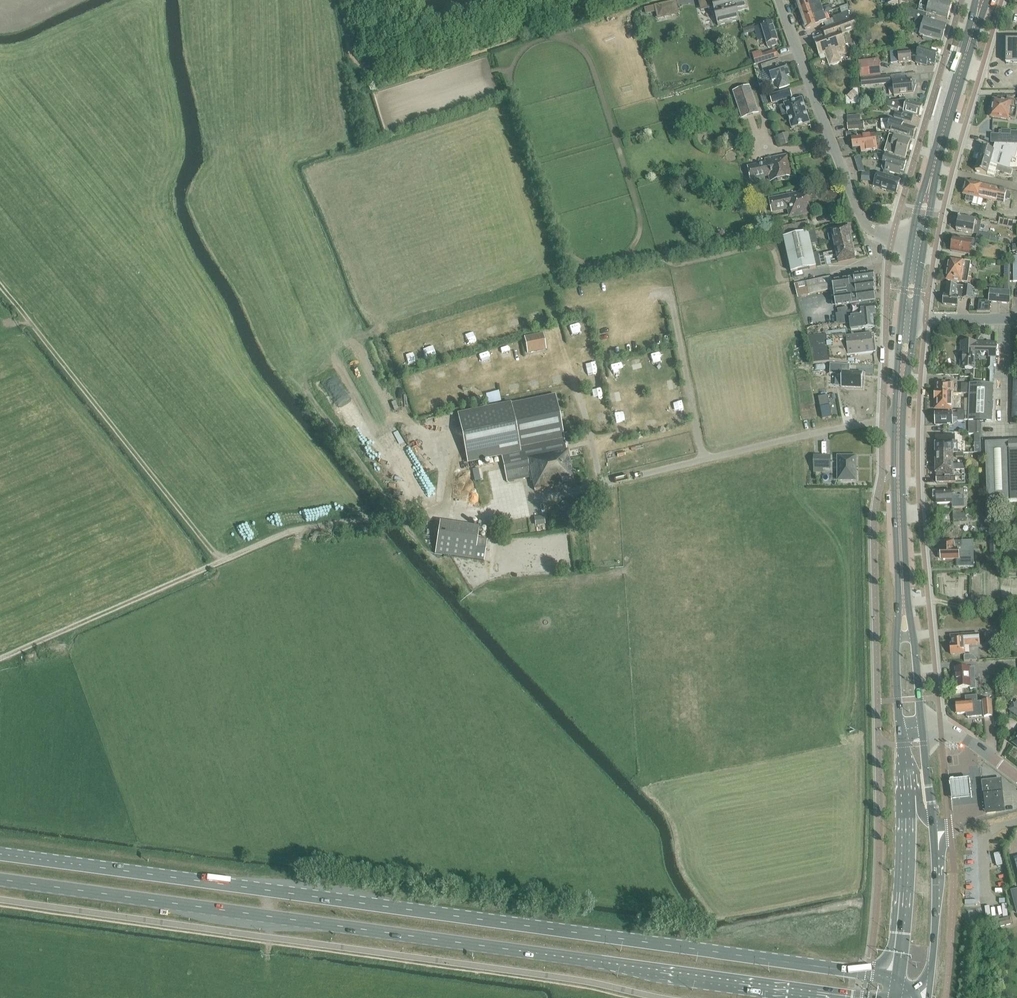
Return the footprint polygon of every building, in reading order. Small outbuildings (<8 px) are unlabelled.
[(661,4),(664,15),(679,11),(676,0),(661,4)] [(718,25),(739,20),(739,19),(737,11),(747,8),(745,0),(706,0),(699,2),(701,11),(715,7),(719,24),(718,24),(718,25)] [(819,0),(796,0),(795,0),(799,9),(820,2),(819,0)] [(918,11),(926,13),(936,16),(941,1),(939,0),(930,0),(929,2),(921,0),(918,11)] [(952,4),(941,1),(936,16),(947,19),(952,4)] [(823,13),(821,4),(799,11),(802,20),(823,13)] [(932,39),(942,42),(946,26),(924,20),(926,13),(918,11),(904,7),(902,15),(916,19),(915,22),(923,24),(920,36),(923,37),(923,39),(932,42),(932,39)] [(848,12),(843,14),(833,18),(835,24),(849,19),(848,12)] [(826,22),(823,13),(802,20),(806,29),(819,25),(819,24),(826,22)] [(853,18),(849,19),(835,24),(822,29),(825,35),(814,39),(814,38),(813,39),(819,57),(820,57),(821,60),(827,58),(828,61),(830,64),(834,65),(837,63),(840,61),(840,57),(837,50),(845,47),(846,48),(846,47),(842,34),(857,29),(853,18)] [(775,41),(777,40),(772,22),(754,28),(759,41),(766,39),(768,48),(776,45),(775,41)] [(1016,60),(1016,37),(1007,37),(1007,60),(1016,60)] [(915,49),(910,51),(911,56),(914,55),(917,56),(916,59),(917,59),(916,63),(926,66),(927,63),(935,65),(938,53),(919,48),(919,50),(915,49)] [(753,53),(754,57),(754,58),(756,64),(778,57),(775,50),(760,56),(758,51),(753,53)] [(910,51),(897,52),(898,63),(911,61),(911,56),(910,51)] [(776,60),(761,65),(763,71),(778,66),(776,60)] [(860,77),(878,76),(876,60),(859,62),(860,77)] [(778,66),(763,71),(767,83),(772,81),(776,80),(779,89),(789,85),(787,76),(789,75),(785,64),(782,65),(778,66)] [(875,77),(861,78),(861,86),(875,85),(891,83),(890,76),(875,77)] [(914,93),(916,85),(912,83),(912,79),(893,81),(894,96),(914,94),(913,92),(914,93)] [(734,92),(742,117),(758,112),(749,86),(734,92)] [(791,97),(792,97),(789,89),(788,90),(770,96),(772,103),(784,100),(785,104),(784,104),(784,105),(791,128),(792,128),(809,123),(809,122),(806,113),(806,112),(805,109),(805,108),(802,99),(802,98),(801,99),(792,102),(790,97),(791,97)] [(853,89),(846,96),(846,105),(859,104),(858,89),(853,89)] [(889,102),(888,107),(898,110),(899,108),(904,110),(904,112),(904,113),(902,115),(895,113),(894,118),(912,123),(914,115),(919,117),(922,106),(907,102),(907,101),(903,100),(889,102)] [(993,100),(991,116),(1008,119),(1008,117),(1016,119),(1016,111),(1016,109),(1010,107),(1011,102),(993,100)] [(848,124),(860,122),(859,114),(847,115),(848,124)] [(891,119),(883,119),(885,129),(913,138),(916,129),(901,124),(902,122),(891,118),(891,119)] [(991,143),(995,143),(1016,144),(1016,131),(999,131),(999,134),(992,134),(991,143)] [(778,137),(781,147),(791,144),(788,134),(778,137)] [(875,135),(852,138),(853,149),(861,147),(862,152),(871,151),(872,154),(874,154),(875,154),(878,154),(876,144),(875,135)] [(909,150),(912,142),(910,142),(890,135),(885,152),(905,158),(908,150),(909,150)] [(979,159),(990,163),(997,165),(998,165),(1006,167),(1009,168),(1012,157),(1015,158),(1016,152),(1016,144),(995,143),(993,151),(982,148),(979,159)] [(875,154),(874,158),(884,161),(882,168),(883,169),(884,170),(883,173),(889,175),(890,172),(895,173),(895,172),(899,173),(900,170),(903,171),(906,161),(881,154),(878,154),(875,154)] [(750,178),(770,174),(771,181),(792,176),(787,156),(767,160),(767,164),(751,167),(752,174),(750,174),(750,178)] [(979,159),(975,171),(987,174),(994,176),(996,170),(1011,175),(1013,169),(1009,168),(1006,167),(998,165),(997,165),(990,163),(979,159)] [(874,185),(881,187),(882,189),(885,190),(887,189),(896,192),(900,181),(878,174),(877,175),(877,173),(862,171),(862,180),(876,181),(874,185)] [(963,187),(962,190),(964,193),(963,194),(966,195),(965,200),(973,202),(974,196),(990,199),(992,188),(987,186),(987,187),(982,186),(982,185),(966,182),(965,185),(963,187)] [(992,188),(990,199),(1004,203),(1005,198),(1010,199),(1011,195),(1009,194),(1010,192),(1006,191),(1007,191),(992,188)] [(772,211),(788,208),(790,217),(810,212),(806,192),(770,200),(772,211)] [(874,212),(882,211),(881,203),(873,204),(874,212)] [(956,230),(977,234),(978,234),(980,221),(959,217),(956,230)] [(783,236),(810,229),(808,220),(780,227),(783,236)] [(831,229),(828,229),(830,241),(834,240),(850,236),(848,225),(831,229)] [(818,243),(815,230),(809,231),(812,244),(818,243)] [(816,266),(813,253),(808,232),(784,238),(791,273),(816,267),(816,266)] [(977,234),(976,239),(977,239),(983,240),(990,241),(995,242),(996,238),(990,237),(990,236),(984,235),(978,234),(977,234)] [(853,247),(850,236),(834,240),(836,251),(853,247)] [(954,238),(951,251),(969,254),(970,246),(975,247),(975,246),(982,247),(983,241),(983,240),(977,239),(977,240),(965,238),(965,240),(954,238)] [(853,247),(836,251),(819,255),(821,265),(827,264),(826,260),(837,257),(839,262),(855,259),(853,247)] [(821,265),(819,255),(819,252),(813,253),(816,266),(821,265)] [(961,282),(970,283),(970,278),(968,278),(970,262),(964,261),(949,259),(946,280),(961,282)] [(835,307),(836,306),(876,301),(874,292),(875,292),(874,282),(875,282),(874,273),(853,276),(854,279),(832,282),(835,307)] [(829,277),(795,285),(798,297),(830,290),(832,290),(829,277)] [(971,299),(972,288),(964,287),(964,286),(947,285),(946,295),(944,295),(943,304),(957,306),(959,294),(963,295),(963,298),(971,299)] [(989,301),(1010,304),(1010,292),(990,290),(988,301),(989,301)] [(978,311),(977,311),(977,312),(990,312),(990,311),(989,311),(989,301),(988,301),(979,301),(978,311)] [(850,329),(858,329),(874,327),(873,315),(875,315),(874,305),(870,305),(870,303),(850,305),(851,311),(836,314),(838,327),(850,326),(850,329)] [(546,349),(543,334),(524,338),(527,353),(546,349)] [(826,335),(808,337),(812,364),(829,362),(838,362),(847,363),(847,356),(848,355),(873,352),(871,334),(847,337),(846,334),(826,337),(826,335)] [(963,342),(962,368),(975,369),(975,353),(989,353),(989,357),(991,357),(996,357),(996,343),(963,342)] [(828,364),(827,374),(841,375),(841,387),(862,388),(862,380),(863,373),(849,372),(850,365),(828,364)] [(935,408),(953,409),(954,383),(936,382),(936,391),(935,391),(935,400),(935,408)] [(969,393),(970,384),(961,383),(961,393),(969,393)] [(993,384),(990,384),(970,383),(969,421),(973,421),(981,421),(992,421),(993,384)] [(469,460),(501,453),(507,482),(530,477),(532,486),(533,486),(534,491),(574,483),(567,449),(566,449),(556,396),(460,415),(469,460)] [(830,400),(822,401),(826,423),(835,421),(830,400)] [(958,418),(958,421),(964,421),(964,410),(958,410),(957,413),(953,413),(953,414),(935,414),(936,425),(953,425),(953,418),(958,418)] [(981,421),(973,421),(973,433),(981,432),(981,421)] [(936,453),(954,453),(956,453),(958,453),(958,440),(955,440),(955,435),(936,435),(936,453)] [(985,443),(985,452),(987,502),(1016,501),(1016,442),(985,443)] [(936,465),(954,464),(954,453),(936,453),(936,465)] [(838,480),(856,480),(856,456),(838,456),(838,480)] [(830,457),(814,457),(814,468),(822,468),(830,468),(830,457)] [(956,482),(956,476),(953,476),(953,474),(954,474),(954,470),(961,469),(961,463),(954,464),(936,465),(937,477),(938,477),(938,483),(945,482),(956,482)] [(952,503),(952,508),(964,507),(964,495),(952,496),(952,491),(936,491),(937,504),(952,503)] [(485,530),(445,530),(445,562),(485,562),(485,530)] [(962,541),(954,541),(954,549),(959,548),(959,560),(958,560),(958,567),(974,566),(973,540),(962,541)] [(998,540),(991,541),(990,541),(991,553),(998,553),(998,540)] [(954,549),(954,541),(941,542),(941,559),(958,559),(958,560),(959,560),(959,548),(954,549)] [(951,645),(950,645),(951,654),(965,653),(965,646),(980,644),(979,634),(951,636),(951,645)] [(955,668),(956,679),(954,679),(954,688),(970,687),(970,689),(976,689),(975,669),(969,669),(969,667),(955,668)] [(966,697),(966,702),(956,703),(957,707),(955,707),(956,713),(957,713),(957,714),(967,713),(967,717),(982,715),(981,713),(984,713),(984,716),(993,716),(991,700),(983,701),(983,702),(977,702),(977,696),(966,697)] [(971,799),(968,779),(949,781),(952,802),(971,799)] [(981,781),(985,814),(1005,811),(1001,779),(981,781)] [(994,854),(997,866),(1002,865),(1000,853),(994,854)] [(1009,917),(999,920),(1001,926),(1011,924),(1009,917)]
